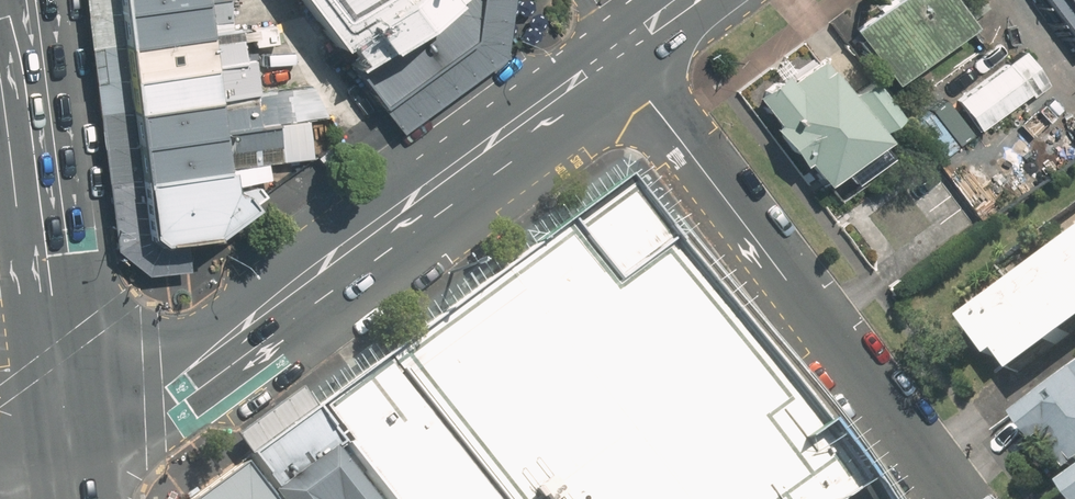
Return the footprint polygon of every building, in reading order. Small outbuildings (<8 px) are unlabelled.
[(182,241),(154,244),(144,236),(113,0),(81,0),(113,250),(148,275),(185,270),(182,241)] [(144,236),(154,244),(182,241),(211,238),(229,223),(277,185),(274,177),(225,189),(201,0),(113,0),(144,236)] [(334,50),(338,48),(381,106),(470,41),(476,0),(297,0),(334,50)] [(381,106),(398,130),(499,57),(509,0),(476,0),(470,41),(381,106)] [(848,25),(850,29),(888,79),(890,81),(968,23),(966,20),(951,0),(881,0),(848,25)] [(1074,12),(1074,0),(1066,0),(1074,12)] [(1025,30),(962,84),(990,117),(1053,62),(1025,30)] [(811,42),(754,91),(825,173),(882,124),(811,42)] [(968,133),(941,99),(912,121),(939,155),(968,133)] [(619,179),(315,405),(383,498),(857,498),(619,179)] [(971,310),(1024,371),(1074,327),(1074,220),(971,310)] [(1021,409),(1066,460),(1074,452),(1074,362),(1021,409)] [(315,405),(187,498),(383,498),(315,405)]
